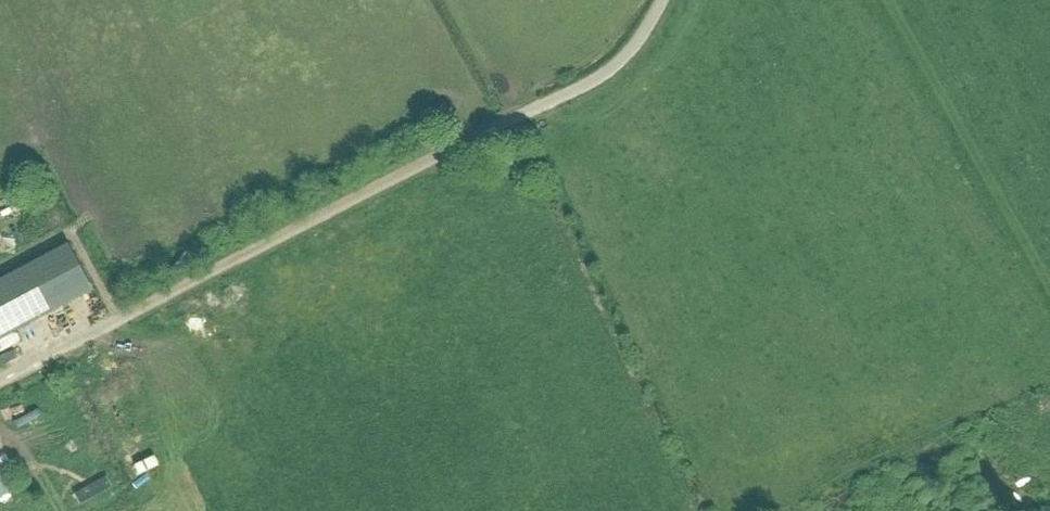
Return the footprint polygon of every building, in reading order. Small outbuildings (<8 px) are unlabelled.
[(16,203),(12,180),(0,182),(0,206),(16,203)] [(68,245),(0,280),(0,341),(92,291),(68,245)]
